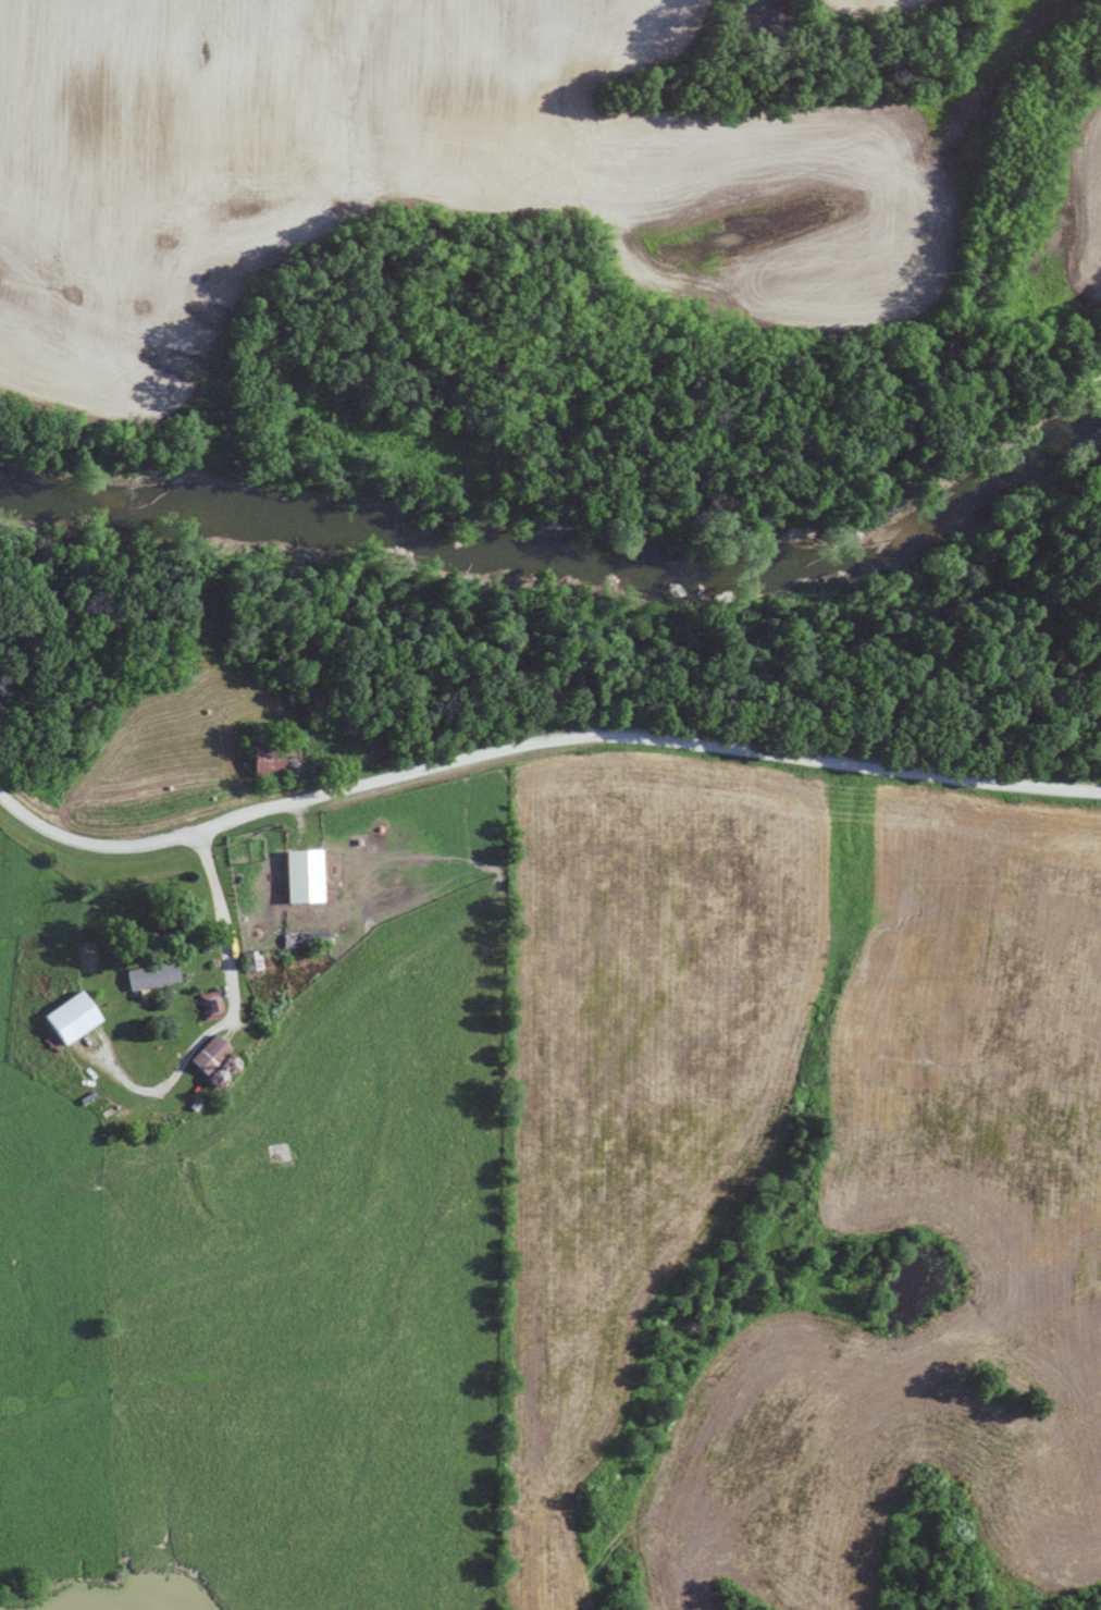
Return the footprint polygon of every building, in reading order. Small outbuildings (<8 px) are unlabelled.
[(256,776),(282,776),(282,751),(256,751),(256,776)] [(285,903),(324,903),(324,850),(285,850),(285,903)] [(282,932),(282,946),(329,946),(329,932),(282,932)] [(243,971),(256,969),(253,951),(240,954),(243,971)] [(127,967),(128,988),(178,985),(177,964),(127,967)] [(102,1022),(84,990),(42,1014),(60,1046),(102,1022)] [(202,1019),(222,1016),(217,990),(197,994),(202,1019)] [(206,1075),(232,1049),(215,1032),(189,1059),(206,1075)]
